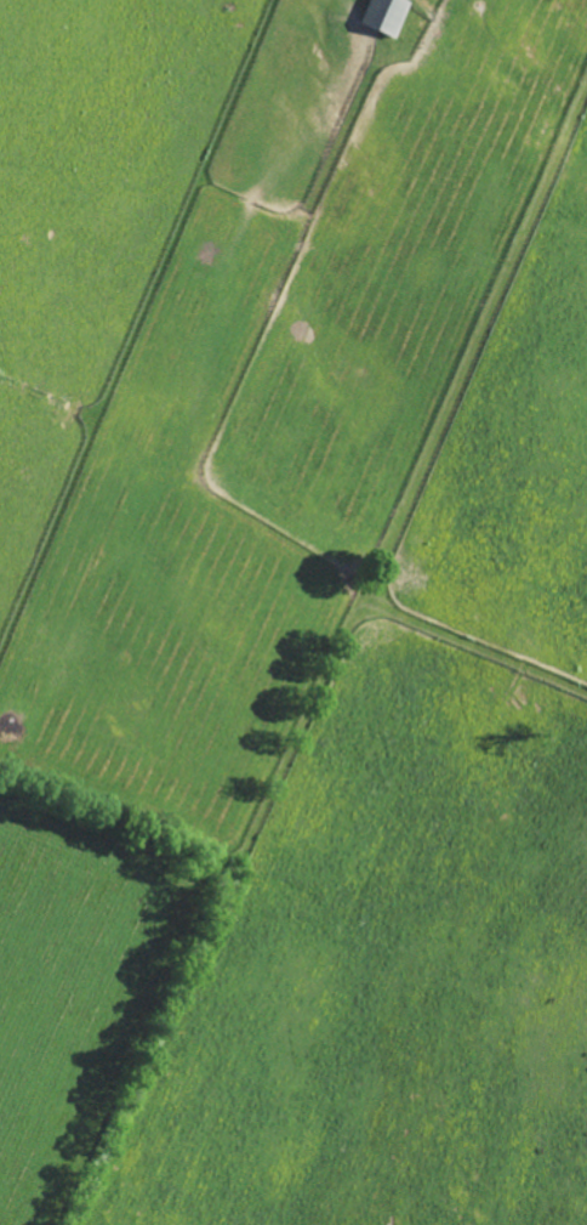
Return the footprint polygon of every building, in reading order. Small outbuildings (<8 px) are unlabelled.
[(399,0),(369,0),(357,24),(391,40),(408,4),(399,0)]
